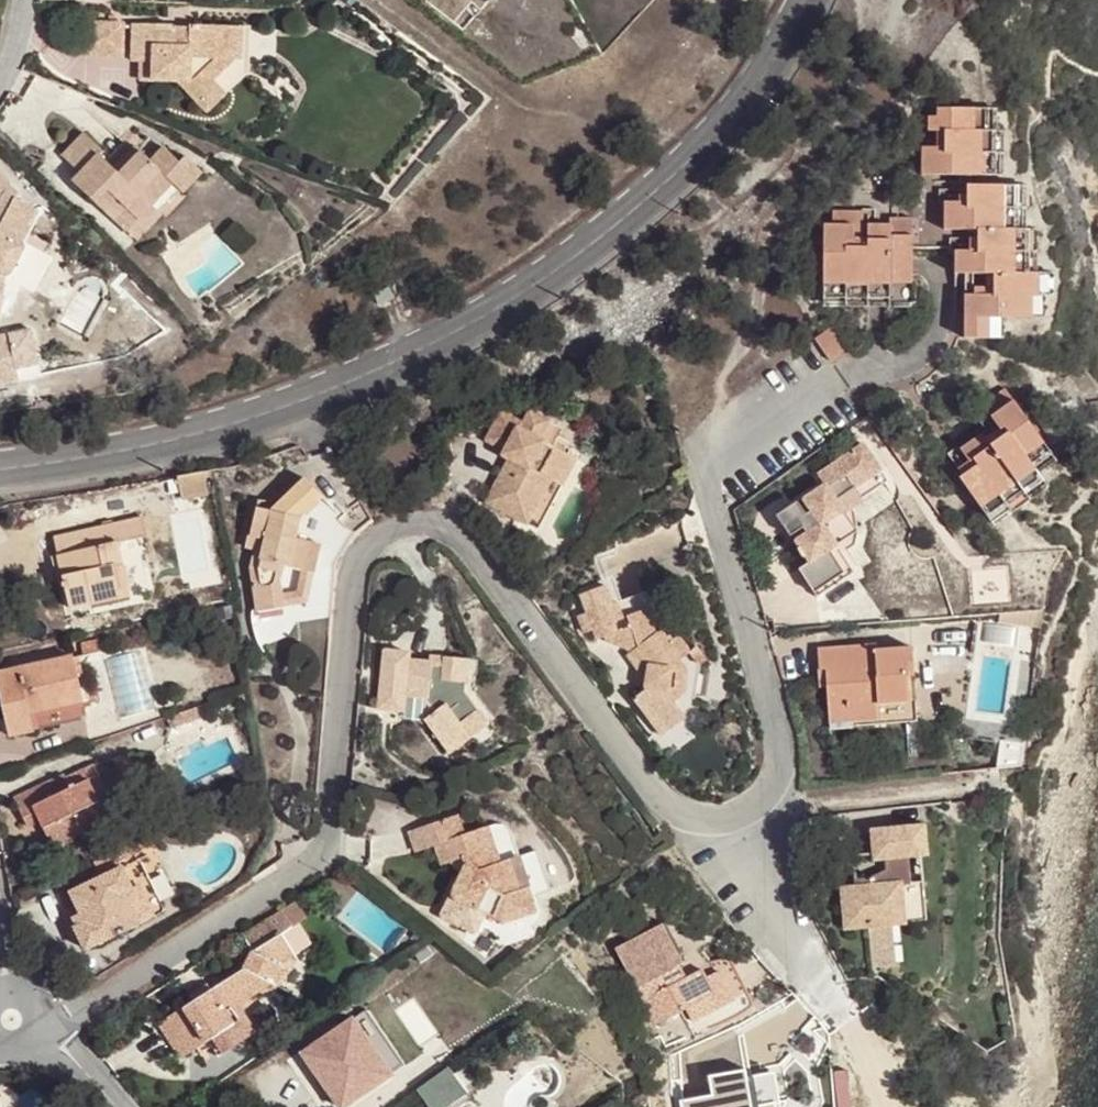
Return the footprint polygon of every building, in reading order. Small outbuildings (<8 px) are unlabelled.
[(124,23),(85,22),(84,55),(123,56),(124,23)] [(172,26),(133,25),(132,61),(140,62),(153,62),(152,82),(180,82),(207,111),(226,94),(212,80),(202,69),(212,59),(233,60),(242,60),(243,27),(190,25),(190,29),(172,28),(172,26)] [(212,59),(202,69),(212,80),(233,60),(212,59)] [(153,62),(140,62),(139,81),(152,82),(153,62)] [(990,107),(937,108),(938,116),(929,116),(929,129),(945,129),(945,146),(922,146),(922,175),(996,174),(995,130),(990,130),(990,107)] [(83,135),(63,156),(81,173),(73,181),(127,231),(138,219),(130,211),(165,175),(173,182),(184,192),(201,173),(185,158),(180,163),(163,147),(149,162),(139,152),(126,166),(132,171),(124,180),(118,174),(99,155),(102,152),(83,135)] [(118,174),(124,180),(132,171),(126,166),(118,174)] [(3,295),(6,275),(23,244),(33,227),(29,225),(37,211),(14,198),(18,192),(8,184),(9,182),(0,173),(0,294),(3,295)] [(130,211),(138,219),(173,182),(165,175),(130,211)] [(1017,185),(968,185),(968,195),(968,203),(959,203),(944,203),(944,229),(978,229),(978,238),(978,251),(969,251),(955,251),(955,272),(986,272),(994,272),(994,294),(974,294),(965,294),(965,337),(999,337),(999,317),(1041,317),(1041,294),(1049,294),(1049,272),(1029,272),(1029,229),(1017,229),(1017,185)] [(884,204),(896,204),(897,192),(884,192),(884,204)] [(911,217),(889,217),(889,224),(868,224),(868,240),(853,240),(853,224),(862,224),(863,211),(833,211),(833,225),(824,225),(823,298),(889,298),(889,283),(910,284),(911,217)] [(969,238),(969,251),(978,251),(978,238),(969,238)] [(23,244),(6,275),(15,279),(20,282),(37,251),(23,244)] [(974,286),(974,294),(994,294),(994,272),(986,272),(986,287),(974,286)] [(6,275),(3,295),(12,296),(15,279),(6,275)] [(374,295),(378,305),(393,298),(388,288),(374,295)] [(831,329),(817,339),(830,357),(844,347),(831,329)] [(1014,401),(992,416),(1000,429),(985,439),(982,434),(961,449),(970,462),(974,459),(977,465),(961,476),(989,518),(1044,481),(1035,469),(1052,458),(1014,401)] [(486,440),(505,450),(517,428),(520,421),(500,411),(486,440)] [(517,462),(512,471),(505,467),(487,502),(531,525),(545,500),(540,497),(550,480),(561,486),(576,459),(517,428),(505,450),(503,455),(510,459),(517,462)] [(863,444),(836,463),(852,488),(880,469),(863,444)] [(505,467),(512,471),(517,462),(510,459),(505,467)] [(852,488),(836,463),(819,474),(826,485),(806,499),(814,510),(808,514),(799,502),(793,506),(789,527),(794,533),(806,525),(810,532),(800,539),(813,559),(802,566),(818,589),(845,570),(830,547),(837,542),(843,510),(836,499),(852,488)] [(204,472),(178,476),(181,498),(207,494),(204,472)] [(342,518),(305,479),(271,510),(257,507),(251,534),(258,536),(256,545),(251,566),(257,610),(285,606),(283,593),(281,576),(284,562),(302,566),(315,570),(322,541),(327,542),(342,518)] [(545,500),(531,525),(539,529),(561,486),(550,480),(540,497),(545,500)] [(789,527),(793,506),(781,515),(789,527)] [(143,517),(54,537),(58,554),(63,577),(70,608),(92,603),(90,595),(120,588),(114,565),(123,563),(118,543),(147,536),(143,517)] [(256,545),(258,536),(251,534),(249,543),(256,545)] [(58,578),(63,577),(58,554),(52,556),(58,578)] [(130,594),(123,563),(114,565),(120,588),(90,595),(92,603),(130,594)] [(315,570),(302,566),(296,590),(283,593),(285,606),(308,602),(315,570)] [(604,586),(581,595),(588,611),(579,615),(586,632),(595,629),(599,637),(606,635),(607,639),(628,648),(647,678),(647,690),(635,699),(662,736),(686,718),(667,691),(671,666),(684,656),(672,640),(663,629),(659,632),(651,608),(622,617),(616,601),(611,603),(604,586)] [(672,640),(684,656),(691,651),(679,635),(672,640)] [(81,645),(83,653),(101,650),(99,641),(81,645)] [(876,644),(817,648),(819,669),(825,668),(826,687),(829,728),(917,722),(912,648),(876,650),(876,644)] [(409,653),(384,650),(379,708),(405,710),(406,696),(428,698),(436,711),(425,720),(449,753),(473,735),(488,724),(489,723),(466,690),(469,659),(443,657),(443,663),(429,661),(408,659),(409,653)] [(17,669),(22,689),(0,694),(0,695),(5,718),(83,701),(84,705),(98,702),(93,682),(79,685),(73,657),(17,669)] [(476,660),(469,659),(466,690),(489,723),(496,718),(474,689),(476,660)] [(17,669),(0,673),(0,694),(22,689),(17,669)] [(420,713),(425,720),(436,711),(428,698),(406,696),(405,710),(405,712),(420,713)] [(83,701),(5,718),(9,735),(86,718),(84,705),(83,701)] [(196,708),(170,716),(173,727),(200,718),(196,708)] [(488,724),(473,735),(481,746),(496,735),(488,724)] [(1025,738),(999,742),(996,767),(1022,764),(1025,738)] [(469,752),(451,756),(458,765),(471,756),(469,752)] [(94,765),(82,770),(98,803),(109,797),(94,765)] [(98,803),(82,770),(66,778),(65,775),(14,797),(28,826),(40,821),(52,846),(82,832),(84,836),(108,825),(98,803)] [(457,815),(414,830),(421,850),(436,845),(443,865),(453,861),(457,868),(463,871),(451,897),(456,899),(482,912),(488,915),(486,931),(490,938),(496,942),(503,943),(534,933),(532,928),(536,925),(542,917),(542,909),(536,911),(532,897),(538,895),(549,892),(536,851),(519,856),(511,832),(504,825),(496,824),(463,835),(457,815)] [(923,825),(872,829),(874,861),(884,860),(885,870),(869,878),(857,879),(858,887),(841,888),(844,928),(869,925),(893,923),(926,920),(920,856),(926,856),(923,825)] [(417,851),(421,850),(414,830),(410,831),(417,851)] [(140,840),(96,861),(103,876),(71,892),(86,922),(76,927),(86,949),(154,917),(153,915),(165,909),(141,858),(124,866),(121,860),(145,849),(140,840)] [(536,911),(542,909),(538,895),(532,897),(536,911)] [(482,912),(456,899),(449,915),(475,927),(482,912)] [(244,968),(158,1023),(181,1058),(214,1037),(223,1053),(250,1036),(232,1009),(238,1005),(274,983),(278,985),(286,966),(280,963),(296,954),(282,933),(289,929),(307,917),(297,901),(242,935),(253,951),(244,968)] [(893,923),(869,925),(873,966),(896,963),(893,923)] [(660,926),(616,950),(656,1023),(685,1007),(713,992),(721,1008),(728,1021),(750,1009),(753,1006),(753,1002),(735,966),(732,960),(727,958),(715,960),(687,978),(660,926)] [(289,929),(282,933),(296,954),(302,950),(289,929)] [(713,992),(685,1007),(693,1023),(721,1008),(713,992)] [(232,1009),(250,1036),(255,1033),(238,1005),(232,1009)] [(353,1018),(342,1026),(367,1062),(378,1054),(353,1018)] [(761,1020),(732,1029),(740,1071),(746,1070),(746,1076),(770,1072),(761,1020)] [(342,1026),(303,1052),(315,1069),(325,1062),(339,1081),(367,1062),(342,1026)] [(325,1062),(315,1069),(328,1088),(339,1081),(325,1062)] [(434,1106),(448,1106),(470,1093),(452,1064),(419,1085),(434,1106)] [(682,1106),(775,1106),(770,1072),(746,1076),(746,1070),(740,1071),(723,1073),(725,1084),(712,1086),(714,1095),(680,1100),(682,1106)]
